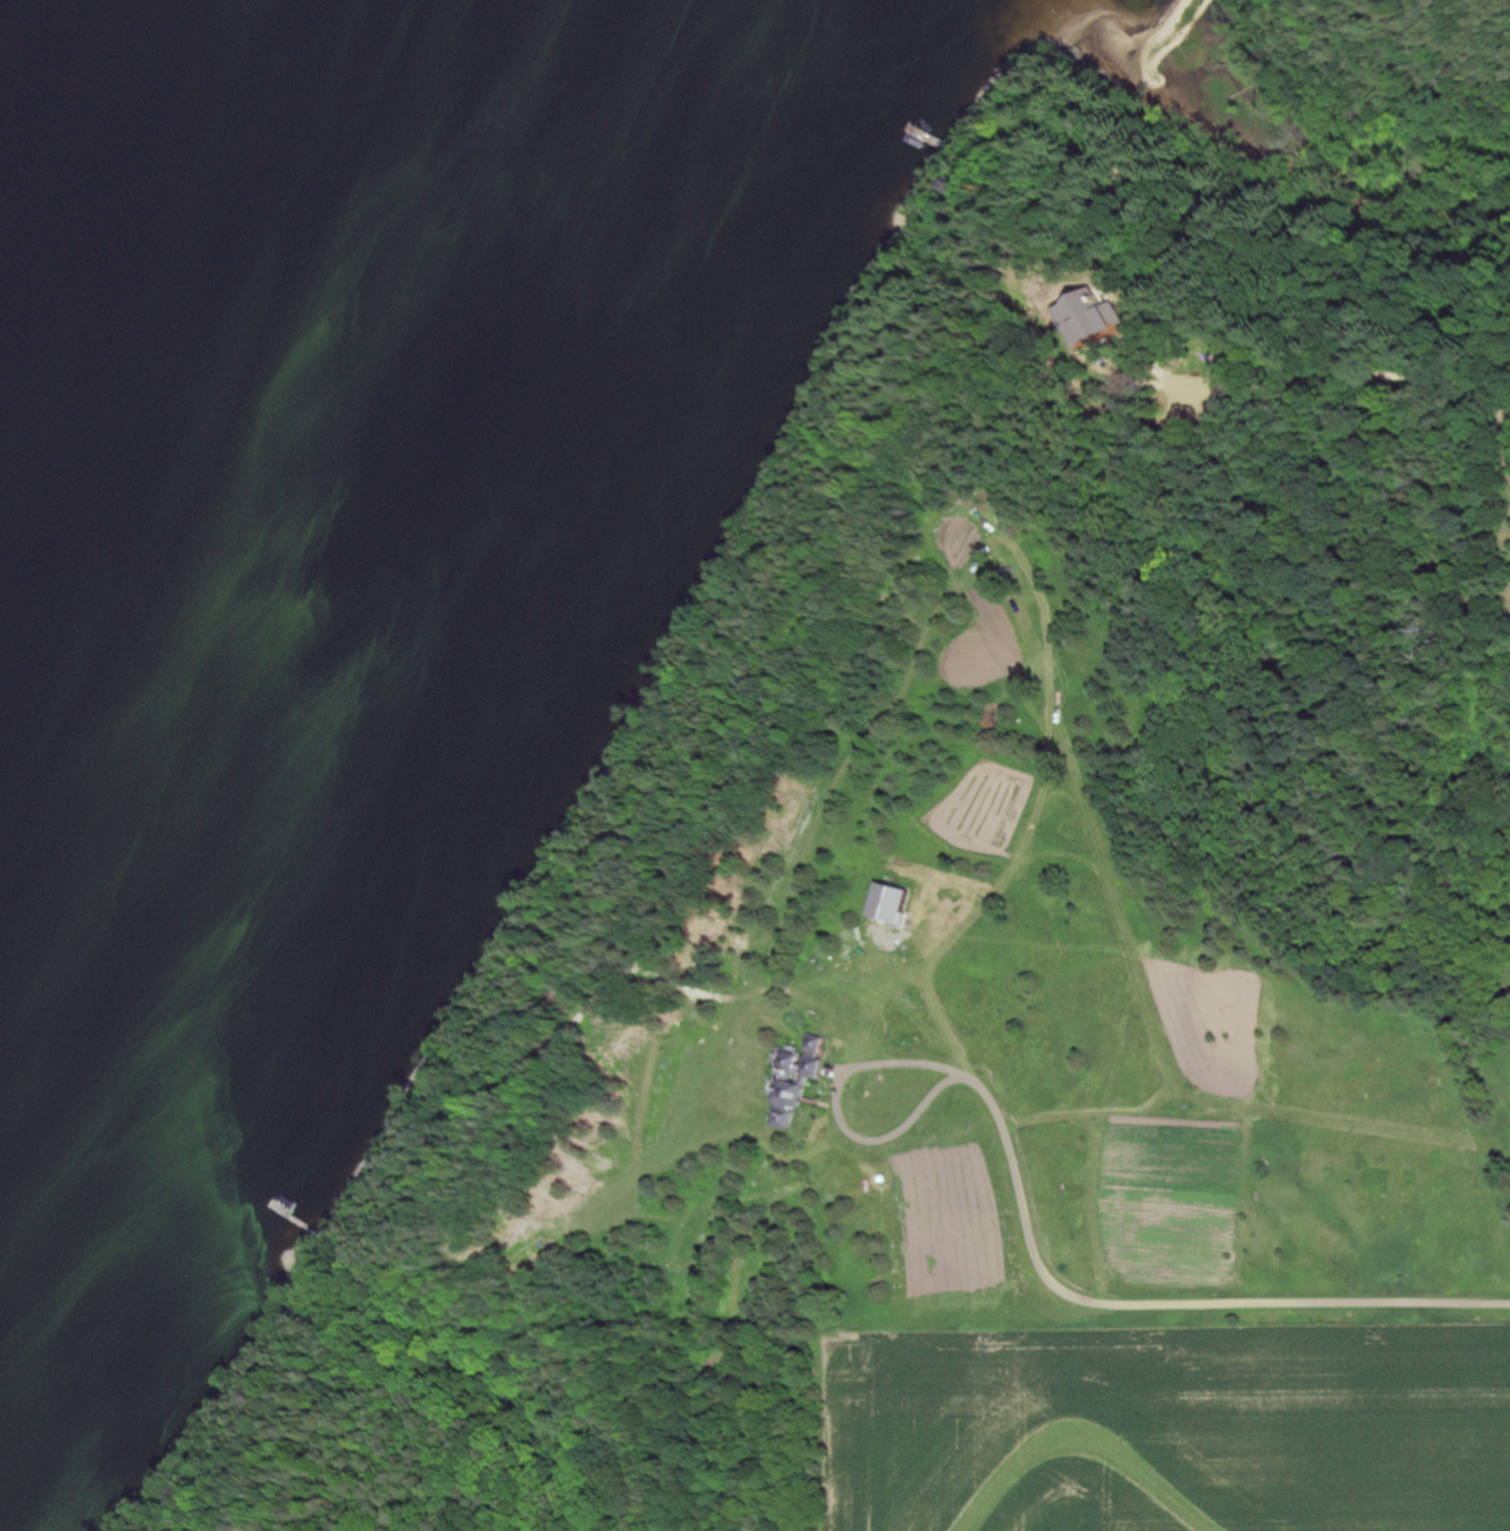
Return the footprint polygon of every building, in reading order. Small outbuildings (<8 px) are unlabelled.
[(798,1129),(806,1074),(821,1077),(826,1048),(810,1045),(809,1052),(781,1048),(774,1095),(779,1095),(774,1126),(798,1129)]
